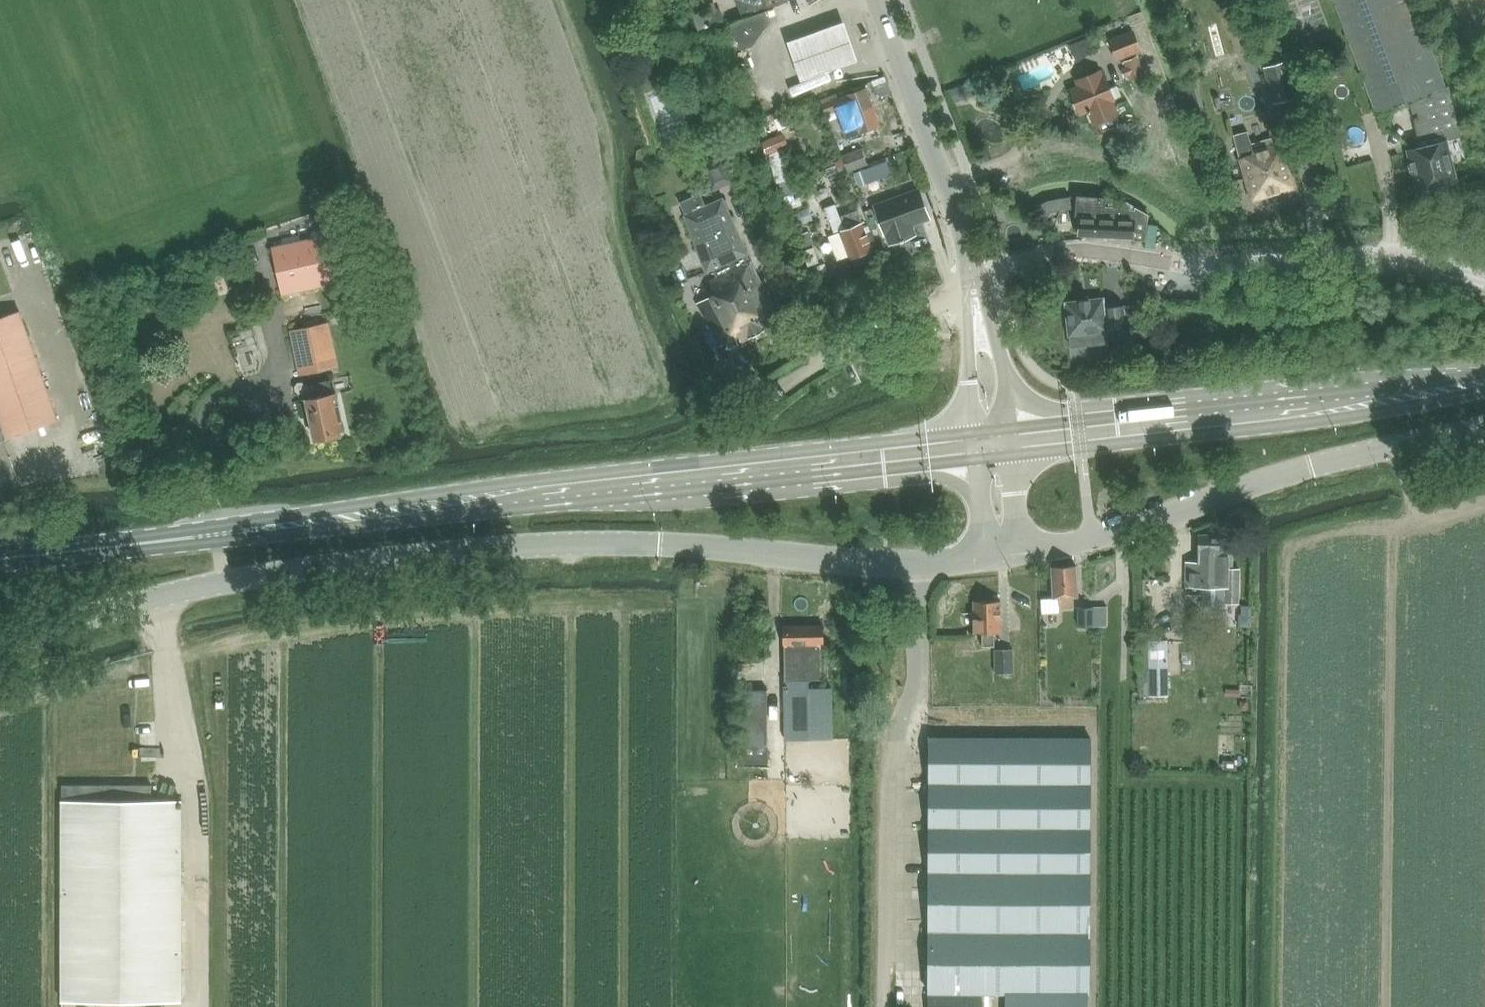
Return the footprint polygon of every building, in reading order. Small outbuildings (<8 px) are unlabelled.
[(740,15),(782,1),(782,0),(736,0),(740,15)] [(1376,112),(1409,100),(1445,86),(1413,0),(1334,0),(1376,112)] [(731,23),(741,50),(752,46),(769,21),(765,10),(731,23)] [(783,32),(808,34),(809,11),(795,10),(794,11),(785,11),(783,32)] [(843,20),(787,38),(800,78),(856,61),(843,20)] [(1111,40),(1118,58),(1140,50),(1133,31),(1111,40)] [(1044,54),(1029,58),(1037,80),(1051,76),(1044,54)] [(1122,67),(1125,74),(1130,71),(1133,79),(1143,75),(1136,57),(1123,62),(1125,66),(1122,67)] [(1264,68),(1274,102),(1297,95),(1287,61),(1264,68)] [(1090,113),(1099,136),(1122,126),(1112,101),(1114,100),(1104,75),(1102,76),(1100,71),(1077,80),(1079,85),(1071,89),(1081,113),(1088,110),(1089,113),(1090,113)] [(1417,147),(1408,150),(1417,189),(1423,188),(1424,191),(1432,189),(1432,186),(1456,180),(1446,140),(1444,134),(1458,131),(1445,86),(1409,100),(1422,139),(1415,140),(1417,147)] [(677,148),(666,89),(641,94),(653,153),(677,148)] [(822,99),(827,111),(838,106),(848,135),(879,124),(866,89),(838,99),(836,93),(822,99)] [(1247,131),(1233,135),(1240,158),(1252,200),(1296,187),(1283,142),(1253,150),(1247,131)] [(842,154),(848,170),(867,163),(861,148),(842,154)] [(703,165),(714,190),(735,181),(725,156),(703,165)] [(927,212),(919,191),(875,207),(885,233),(887,233),(889,238),(894,241),(900,240),(904,238),(909,235),(912,230),(910,224),(911,223),(910,218),(927,212)] [(1079,212),(1078,234),(1134,237),(1135,220),(1134,220),(1135,205),(1108,197),(1080,197),(1079,212)] [(723,198),(684,216),(707,276),(714,272),(749,257),(723,198)] [(845,229),(840,230),(849,259),(852,258),(856,259),(860,257),(862,254),(873,250),(858,209),(840,216),(845,229)] [(914,222),(924,256),(937,252),(928,218),(914,222)] [(272,245),(282,293),(342,281),(331,233),(272,245)] [(718,292),(698,302),(721,346),(739,336),(742,341),(782,320),(749,257),(714,272),(717,278),(712,280),(718,292)] [(225,267),(228,278),(242,275),(239,263),(225,267)] [(1104,298),(1065,302),(1069,336),(1108,332),(1109,341),(1127,339),(1126,326),(1124,305),(1105,307),(1104,298)] [(1134,304),(1124,305),(1126,326),(1137,325),(1135,304),(1134,304)] [(58,419),(20,310),(0,317),(0,440),(58,419)] [(290,330),(300,375),(339,367),(329,322),(290,330)] [(331,378),(313,382),(317,397),(307,399),(315,440),(341,434),(340,430),(345,429),(337,393),(334,393),(331,378)] [(1185,561),(1185,586),(1225,587),(1224,603),(1238,603),(1239,568),(1233,568),(1233,535),(1197,534),(1197,561),(1185,561)] [(1077,598),(1076,567),(1051,567),(1051,598),(1042,598),(1043,612),(1060,612),(1060,607),(1073,607),(1073,598),(1077,598)] [(975,600),(975,632),(982,632),(982,646),(995,646),(995,632),(1002,632),(1002,600),(975,600)] [(1078,606),(1078,626),(1093,625),(1092,606),(1078,606)] [(787,626),(789,742),(833,741),(833,688),(812,689),(812,681),(824,681),(823,647),(827,647),(826,625),(787,626)] [(882,629),(882,647),(894,647),(894,630),(882,629)] [(1166,641),(1147,642),(1149,695),(1167,694),(1166,641)] [(956,656),(971,656),(972,646),(956,645),(956,656)] [(995,648),(995,673),(1013,673),(1012,648),(995,648)] [(1243,753),(1242,731),(1233,731),(1234,753),(1243,753)] [(929,992),(1089,992),(1090,737),(929,737),(929,992)] [(61,786),(63,1002),(183,1000),(181,800),(152,800),(152,785),(61,786)] [(930,996),(930,1006),(979,1006),(979,996),(930,996)]
